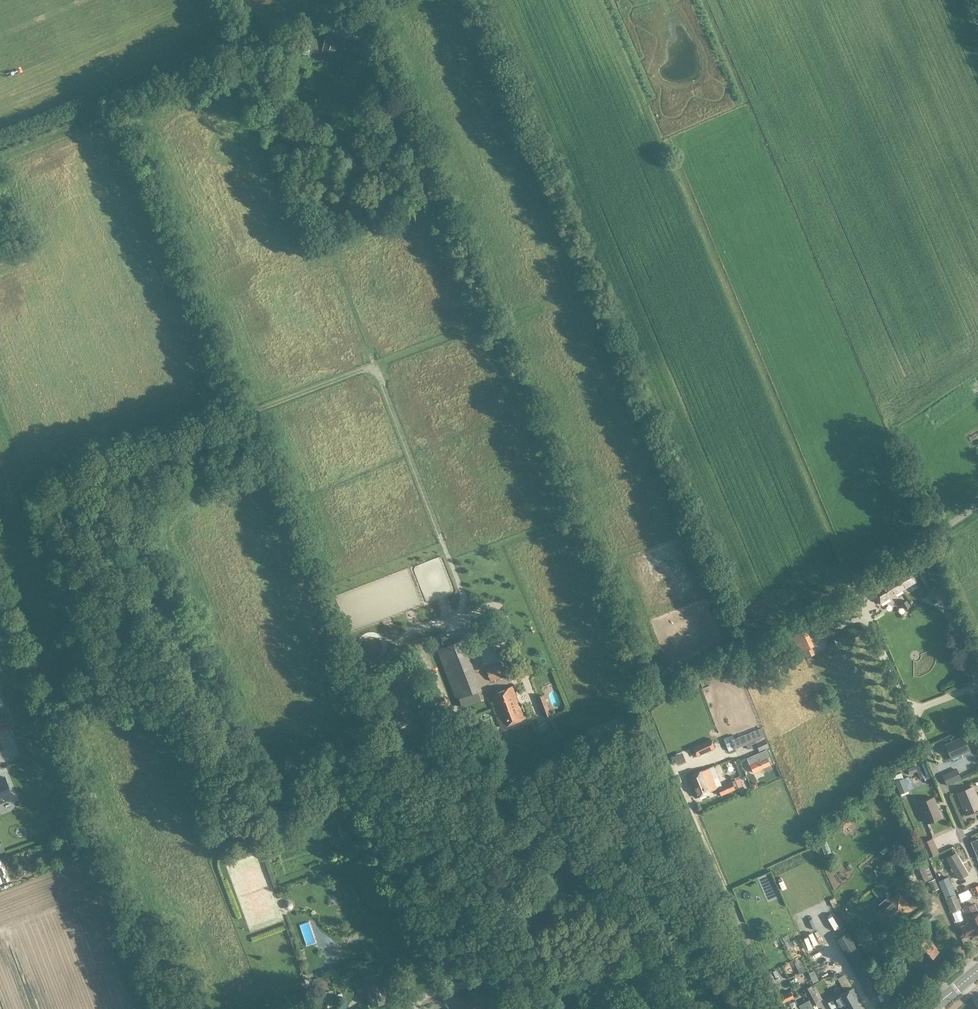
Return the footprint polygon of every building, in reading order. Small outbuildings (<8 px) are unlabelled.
[(297,52),(298,52),(309,55),(310,52),(313,39),(313,38),(304,36),(301,35),(300,40),(297,52)] [(313,39),(310,52),(322,55),(322,58),(339,62),(336,76),(349,79),(348,86),(354,88),(362,58),(361,56),(362,52),(358,45),(346,41),(346,40),(327,36),(325,42),(313,39)] [(922,569),(928,565),(925,560),(918,564),(922,569)] [(916,581),(909,568),(887,581),(872,590),(879,603),(890,597),(916,581)] [(911,605),(907,600),(902,603),(905,609),(911,605)] [(456,699),(482,689),(463,639),(437,649),(456,699)] [(811,640),(795,647),(798,653),(804,651),(806,656),(806,657),(815,653),(812,647),(814,646),(811,640)] [(501,663),(485,669),(490,681),(505,676),(501,663)] [(525,717),(521,705),(519,706),(515,695),(517,694),(513,685),(489,694),(492,702),(491,702),(501,727),(525,717)] [(537,698),(544,717),(550,715),(543,696),(537,698)] [(427,704),(420,707),(425,717),(431,714),(427,704)] [(759,751),(769,746),(765,738),(764,738),(763,736),(766,735),(762,726),(730,739),(731,741),(725,743),(729,751),(746,744),(748,749),(757,745),(759,751)] [(952,759),(970,751),(964,738),(946,746),(952,759)] [(697,756),(715,748),(710,739),(692,747),(697,756)] [(747,758),(754,772),(763,768),(764,771),(769,769),(772,768),(767,757),(769,756),(767,750),(747,758)] [(922,763),(924,762),(925,762),(923,756),(913,760),(915,766),(922,763)] [(921,779),(927,776),(922,763),(915,766),(908,769),(910,774),(917,771),(921,779)] [(947,785),(961,778),(957,768),(942,774),(947,785)] [(703,770),(688,776),(695,794),(696,797),(716,788),(712,779),(708,781),(703,770)] [(4,801),(12,797),(11,794),(4,777),(0,779),(0,802),(4,801)] [(903,777),(895,781),(900,793),(909,789),(904,778),(903,777)] [(735,780),(718,788),(721,795),(738,787),(735,780)] [(958,793),(966,814),(968,815),(969,814),(970,813),(977,809),(977,799),(975,793),(973,787),(958,793)] [(934,798),(919,804),(927,823),(942,817),(934,798)] [(839,825),(848,817),(842,810),(833,818),(839,825)] [(340,819),(344,829),(352,827),(348,816),(340,819)] [(52,834),(66,829),(63,819),(57,821),(60,829),(51,832),(52,834)] [(939,852),(933,837),(921,842),(927,857),(939,852)] [(968,874),(956,854),(947,859),(959,880),(968,874)] [(939,881),(946,897),(955,893),(949,877),(939,881)] [(939,888),(935,878),(929,880),(933,890),(939,888)] [(874,909),(876,912),(889,927),(911,908),(896,890),(874,909)] [(961,908),(955,893),(946,897),(952,912),(961,908)] [(292,901),(289,899),(285,900),(284,903),(285,907),(288,909),(291,908),(293,905),(292,901)] [(974,904),(969,906),(963,909),(969,923),(961,926),(966,937),(973,934),(977,932),(977,911),(974,904)] [(926,925),(935,918),(931,913),(922,920),(926,925)] [(880,952),(867,925),(858,929),(871,956),(880,952)] [(915,948),(927,962),(938,952),(936,949),(937,948),(927,937),(922,931),(917,935),(922,941),(915,948)] [(848,933),(837,939),(862,982),(871,977),(873,977),(848,933)] [(835,940),(822,945),(826,954),(839,949),(835,940)] [(907,961),(912,958),(906,949),(901,952),(907,961)] [(386,978),(384,971),(363,976),(370,1005),(387,1001),(382,979),(386,978)] [(313,978),(322,1008),(335,1005),(333,999),(336,998),(333,989),(329,990),(324,975),(313,978)] [(862,982),(861,983),(869,997),(879,991),(871,977),(862,982)] [(820,1000),(811,984),(803,988),(812,1005),(820,1000)] [(845,992),(855,1008),(864,1008),(865,1008),(853,988),(845,992)] [(781,1002),(794,996),(791,990),(778,996),(781,1002)] [(833,999),(838,1007),(838,1008),(839,1008),(855,1008),(845,992),(833,999)] [(799,1005),(801,1008),(814,1008),(808,999),(799,1005)]
